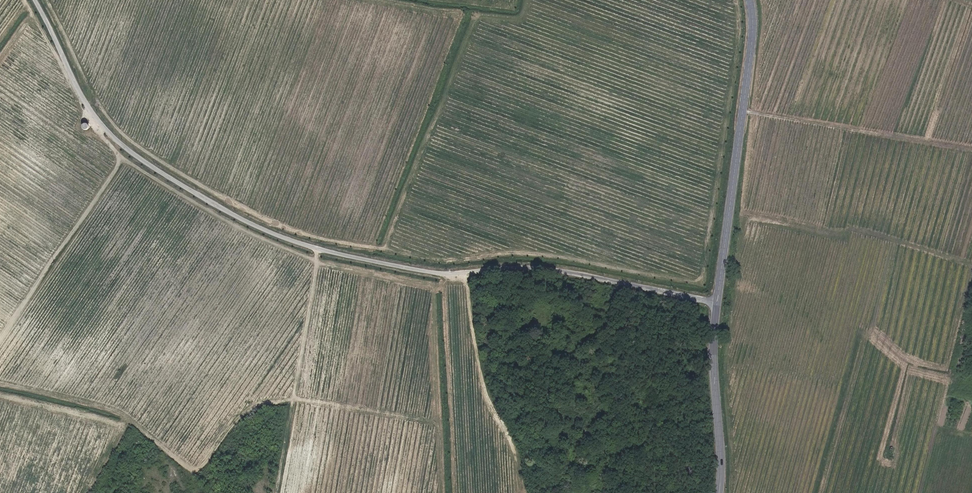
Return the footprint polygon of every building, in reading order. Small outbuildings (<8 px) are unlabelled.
[(91,125),(92,122),(91,119),(88,117),(85,118),(82,120),(82,123),(84,126),(88,127),(91,125)]
